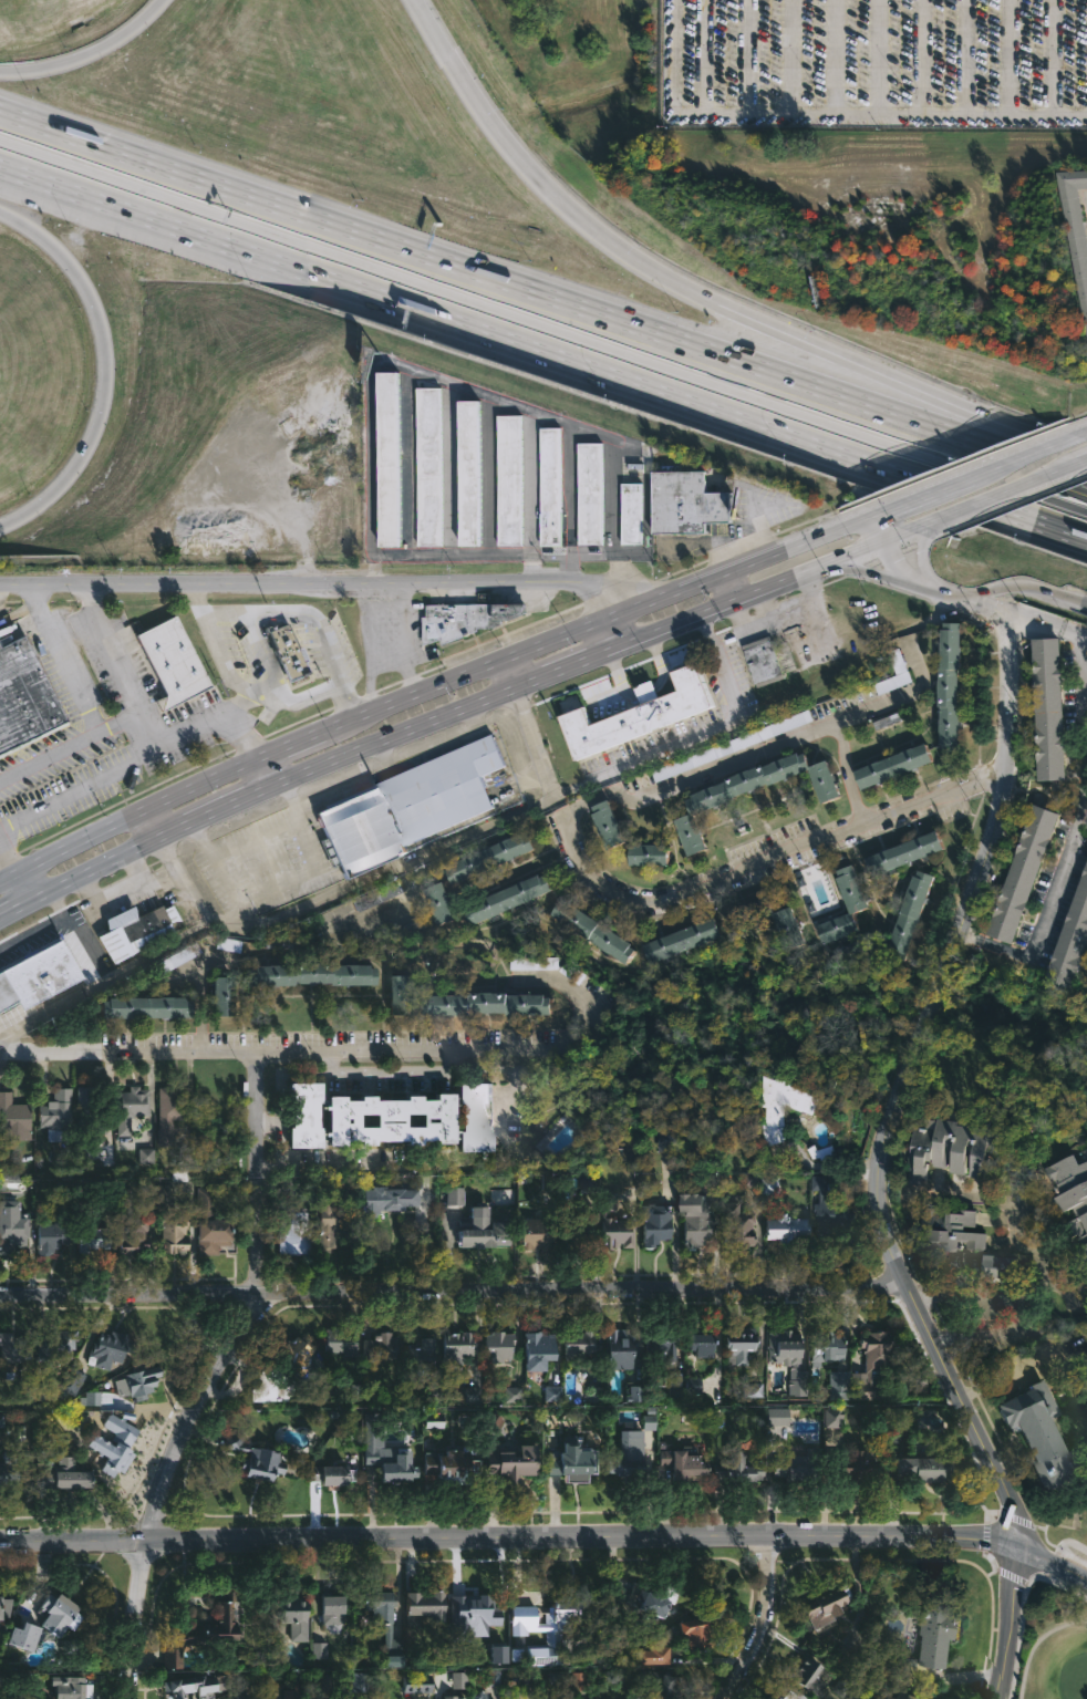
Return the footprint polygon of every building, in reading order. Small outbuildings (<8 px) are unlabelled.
[(1076,190),(1086,254),(1086,358),(1053,172),(1086,170),(1086,190),(1076,190)] [(403,373),(382,373),(382,549),(403,549),(403,373)] [(443,389),(419,389),(419,549),(443,549),(443,389)] [(483,402),(462,402),(462,548),(483,548),(483,402)] [(499,548),(524,548),(523,417),(499,417),(499,548)] [(562,429),(542,429),(542,549),(562,549),(562,429)] [(579,547),(604,547),(604,444),(579,444),(579,547)] [(701,494),(701,496),(728,496),(728,527),(702,527),(702,537),(655,537),(655,473),(701,473),(701,494)] [(643,547),(643,485),(623,485),(623,547),(643,547)] [(532,611),(489,629),(482,629),(482,630),(445,643),(443,639),(424,645),(424,617),(428,617),(428,604),(532,602),(532,611)] [(205,686),(165,706),(167,695),(137,635),(173,619),(205,686)] [(954,667),(954,683),(957,683),(957,691),(954,691),(954,704),(956,704),(955,750),(939,750),(939,744),(936,744),(936,705),(933,705),(933,666),(935,666),(935,628),(940,628),(940,621),(956,621),(956,667),(954,667)] [(287,624),(297,648),(300,646),(307,660),(303,662),(308,672),(288,682),(273,650),(276,649),(269,632),(287,624)] [(72,723),(0,758),(0,641),(3,648),(29,634),(72,723)] [(785,676),(757,686),(742,644),(768,634),(785,676)] [(1056,636),(1056,664),(1059,664),(1059,682),(1057,682),(1059,734),(1062,733),(1063,750),(1060,750),(1062,778),(1033,779),(1028,638),(1056,636)] [(695,664),(711,706),(574,760),(558,716),(582,707),(589,725),(641,705),(634,686),(652,680),(659,697),(677,690),(671,672),(694,663),(695,664)] [(404,849),(343,877),(314,811),(493,733),(507,764),(482,775),(495,805),(402,846),(404,849)] [(880,780),(881,783),(874,785),(873,781),(858,788),(850,769),(921,742),(929,760),(880,780)] [(805,750),(806,754),(811,752),(818,766),(831,760),(846,796),(828,804),(815,768),(701,816),(714,848),(695,856),(681,820),(697,814),(692,799),(697,797),(696,794),(768,763),(769,765),(805,750)] [(633,841),(614,850),(599,815),(601,812),(599,807),(613,799),(633,841)] [(1008,943),(982,934),(1028,804),(1056,812),(1008,943)] [(893,867),(868,877),(860,858),(932,829),(940,848),(893,867)] [(534,832),(540,848),(458,884),(451,867),(527,832),(527,835),(534,832)] [(680,866),(638,864),(638,843),(681,843),(680,866)] [(1039,977),(1086,854),(1086,936),(1085,935),(1078,955),(1080,956),(1073,976),(1070,975),(1066,987),(1039,977)] [(860,929),(822,943),(816,924),(852,910),(837,868),(853,862),(870,905),(853,912),(860,929)] [(930,876),(896,963),(879,956),(897,911),(894,911),(909,874),(911,876),(914,869),(930,876)] [(544,874),(546,878),(551,874),(558,890),(475,926),(467,909),(544,874)] [(460,919),(442,926),(427,889),(446,882),(460,919)] [(770,897),(777,913),(796,907),(810,942),(790,951),(777,918),(738,933),(731,913),(770,897)] [(561,898),(570,903),(571,901),(636,944),(624,962),(550,913),(561,898)] [(136,916),(161,904),(163,908),(174,931),(114,961),(110,951),(105,953),(95,934),(107,929),(105,918),(134,904),(136,916)] [(422,931),(394,943),(389,932),(422,918),(425,926),(421,928),(422,931)] [(650,964),(649,965),(641,945),(714,918),(721,937),(650,964)] [(14,999),(0,1007),(0,970),(60,939),(81,980),(21,1011),(14,999)] [(158,975),(153,965),(194,942),(200,952),(158,975)] [(1027,966),(1021,984),(973,966),(980,949),(1027,966)] [(335,962),(335,964),(373,964),(373,967),(379,967),(379,984),(298,982),(298,985),(251,985),(251,968),(258,968),(258,964),(298,964),(298,961),(335,962)] [(238,998),(239,1003),(232,1003),(232,1016),(213,1016),(213,999),(210,1001),(209,990),(213,990),(213,976),(238,975),(238,998)] [(414,1014),(395,1014),(394,975),(413,975),(414,1014)] [(515,991),(515,993),(551,993),(551,996),(557,996),(558,1014),(513,1013),(513,1011),(498,1012),(498,1014),(493,1014),(493,1012),(476,1012),(476,1014),(429,1015),(429,997),(437,997),(437,994),(515,991)] [(161,1017),(104,1017),(104,1001),(111,1001),(111,997),(188,997),(187,999),(194,1001),(194,1017),(161,1017)] [(765,1076),(778,1080),(779,1077),(795,1084),(794,1086),(822,1099),(814,1115),(789,1106),(787,1112),(788,1126),(791,1126),(794,1138),(769,1146),(765,1138),(764,1127),(765,1118),(768,1117),(768,1108),(765,1108),(765,1076)] [(320,1102),(320,1127),(323,1127),(323,1131),(327,1131),(327,1136),(323,1136),(323,1147),(292,1147),(292,1127),(294,1127),(294,1082),(322,1082),(322,1102),(320,1102)] [(486,1104),(487,1131),(489,1131),(489,1151),(459,1151),(458,1131),(463,1131),(462,1104),(459,1104),(458,1084),(489,1084),(489,1104),(486,1104)] [(151,1089),(149,1116),(132,1117),(131,1136),(116,1135),(117,1091),(131,1092),(131,1086),(141,1086),(141,1089),(151,1089)] [(73,1088),(74,1129),(63,1129),(63,1141),(50,1141),(50,1128),(41,1128),(40,1106),(55,1106),(55,1088),(73,1088)] [(180,1088),(180,1090),(188,1090),(189,1120),(175,1120),(176,1129),(177,1129),(178,1146),(161,1146),(159,1129),(162,1129),(161,1088),(180,1088)] [(108,1090),(107,1136),(80,1135),(81,1112),(79,1112),(79,1089),(108,1090)] [(3,1108),(0,1108),(0,1092),(13,1092),(13,1105),(33,1105),(33,1140),(3,1140),(3,1108)] [(456,1094),(456,1143),(439,1143),(439,1140),(348,1139),(348,1144),(330,1144),(330,1136),(328,1136),(328,1132),(330,1132),(331,1109),(327,1109),(327,1107),(330,1107),(330,1096),(348,1096),(348,1100),(363,1101),(363,1096),(379,1096),(379,1100),(408,1100),(408,1096),(424,1096),(424,1100),(438,1100),(438,1094),(456,1094)] [(987,1127),(979,1178),(945,1172),(945,1169),(925,1166),(922,1185),(904,1182),(907,1166),(903,1166),(910,1125),(930,1128),(932,1118),(987,1127)] [(190,1158),(191,1151),(184,1150),(183,1157),(190,1158)] [(1077,1163),(1086,1158),(1086,1263),(1078,1267),(1070,1252),(1080,1246),(1075,1235),(1067,1240),(1059,1225),(1075,1218),(1069,1208),(1056,1214),(1048,1200),(1058,1194),(1057,1192),(1053,1193),(1050,1189),(1055,1187),(1052,1181),(1046,1183),(1039,1170),(1073,1153),(1077,1163)] [(824,1190),(824,1199),(835,1200),(835,1203),(848,1203),(848,1212),(855,1212),(855,1222),(857,1222),(857,1244),(843,1243),(843,1227),(830,1227),(830,1239),(819,1239),(819,1235),(817,1235),(818,1222),(818,1216),(816,1216),(816,1203),(820,1203),(820,1190),(811,1190),(812,1175),(841,1175),(841,1190),(824,1190)] [(179,1205),(179,1215),(193,1215),(191,1230),(190,1230),(190,1234),(184,1234),(184,1237),(191,1237),(191,1251),(179,1251),(179,1254),(163,1253),(163,1206),(158,1206),(159,1185),(176,1185),(175,1205),(179,1205)] [(421,1190),(420,1205),(417,1204),(417,1206),(403,1206),(403,1211),(381,1210),(381,1218),(373,1220),(363,1218),(364,1193),(375,1193),(375,1185),(393,1187),(392,1189),(421,1190)] [(216,1192),(229,1193),(229,1205),(217,1205),(217,1220),(229,1220),(229,1245),(219,1245),(219,1255),(198,1255),(198,1235),(200,1235),(200,1221),(197,1221),(197,1187),(216,1187),(216,1192)] [(135,1205),(135,1219),(145,1220),(145,1212),(155,1213),(154,1249),(143,1247),(142,1253),(137,1253),(137,1257),(128,1257),(128,1254),(121,1254),(121,1215),(117,1215),(118,1191),(135,1191),(135,1205)] [(607,1211),(607,1218),(613,1218),(613,1220),(634,1220),(635,1247),(624,1247),(624,1244),(619,1244),(619,1249),(614,1247),(614,1250),(603,1250),(602,1192),(617,1193),(617,1209),(607,1209),(607,1211)] [(349,1209),(349,1231),(335,1230),(335,1242),(320,1241),(321,1196),(337,1196),(335,1209),(349,1209)] [(741,1203),(741,1212),(755,1212),(755,1224),(752,1224),(752,1233),(755,1233),(754,1245),(748,1245),(748,1249),(731,1249),(731,1244),(723,1244),(723,1234),(729,1234),(729,1219),(723,1219),(723,1203),(741,1203)] [(658,1204),(658,1205),(672,1205),(672,1241),(659,1240),(659,1247),(646,1247),(646,1234),(643,1234),(644,1205),(658,1204)] [(693,1211),(714,1212),(714,1231),(711,1231),(711,1245),(700,1245),(700,1247),(694,1247),(694,1251),(684,1250),(684,1236),(681,1236),(682,1205),(693,1205),(693,1211)] [(983,1247),(983,1250),(960,1249),(960,1252),(966,1252),(965,1257),(980,1258),(980,1255),(1015,1258),(1013,1278),(951,1274),(951,1277),(939,1276),(940,1258),(943,1258),(943,1253),(932,1253),(932,1243),(920,1242),(921,1231),(917,1230),(918,1215),(912,1215),(912,1205),(974,1210),(972,1232),(984,1233),(983,1247)] [(491,1206),(491,1222),(510,1222),(510,1250),(465,1250),(465,1232),(462,1232),(462,1218),(475,1218),(475,1206),(491,1206)] [(311,1231),(310,1254),(279,1253),(281,1212),(308,1213),(307,1231),(311,1231)] [(577,1212),(577,1220),(591,1220),(591,1251),(559,1251),(559,1220),(565,1220),(566,1212),(577,1212)] [(790,1213),(789,1216),(793,1216),(793,1219),(811,1220),(810,1241),(799,1241),(799,1244),(781,1244),(781,1240),(769,1240),(769,1219),(779,1219),(779,1218),(784,1218),(784,1213),(790,1213)] [(2,1255),(0,1255),(0,1218),(31,1219),(30,1244),(27,1244),(27,1247),(15,1247),(15,1260),(2,1260),(2,1255)] [(551,1233),(550,1250),(538,1250),(538,1247),(529,1247),(529,1251),(514,1250),(515,1219),(551,1220),(551,1233)] [(71,1220),(71,1244),(64,1244),(64,1249),(56,1249),(56,1253),(52,1253),(52,1256),(41,1256),(41,1224),(48,1224),(48,1222),(50,1222),(50,1224),(56,1224),(56,1220),(71,1220)] [(113,1229),(112,1250),(93,1249),(92,1253),(82,1253),(82,1227),(113,1229)] [(60,1328),(60,1332),(80,1332),(80,1340),(76,1340),(76,1350),(73,1350),(73,1359),(63,1359),(63,1351),(53,1351),(53,1361),(40,1361),(40,1328),(60,1328)] [(360,1330),(359,1355),(324,1354),(325,1328),(360,1330)] [(755,1329),(755,1333),(759,1333),(758,1353),(749,1353),(749,1354),(757,1355),(757,1361),(750,1361),(749,1367),(737,1367),(737,1356),(727,1356),(727,1328),(755,1329)] [(636,1335),(635,1348),(638,1348),(638,1364),(631,1363),(631,1370),(607,1369),(607,1338),(609,1338),(609,1329),(630,1330),(630,1335),(636,1335)] [(111,1335),(113,1336),(115,1332),(133,1336),(132,1339),(138,1341),(134,1354),(128,1353),(125,1364),(115,1360),(112,1370),(95,1365),(94,1367),(85,1364),(96,1330),(111,1335)] [(596,1363),(567,1361),(568,1333),(584,1333),(584,1330),(597,1330),(596,1363)] [(794,1330),(794,1334),(803,1334),(803,1341),(808,1341),(808,1358),(804,1358),(804,1365),(801,1365),(801,1370),(809,1370),(808,1396),(790,1396),(790,1370),(791,1370),(791,1364),(784,1364),(784,1361),(772,1361),(772,1333),(781,1333),(781,1330),(794,1330)] [(474,1332),(473,1355),(466,1355),(466,1365),(444,1365),(444,1335),(454,1335),(454,1333),(464,1335),(464,1332),(474,1332)] [(513,1335),(511,1357),(505,1356),(504,1363),(483,1361),(484,1335),(489,1335),(489,1332),(506,1333),(506,1335),(513,1335)] [(544,1332),(544,1335),(559,1335),(559,1361),(550,1361),(550,1371),(527,1371),(527,1333),(544,1332)] [(834,1333),(834,1336),(838,1337),(837,1360),(827,1360),(827,1354),(825,1354),(825,1361),(812,1361),(814,1334),(822,1334),(822,1332),(834,1333)] [(882,1332),(882,1336),(889,1336),(889,1367),(873,1367),(872,1382),(879,1384),(878,1400),(849,1400),(850,1382),(862,1384),(862,1345),(856,1345),(856,1338),(860,1338),(860,1333),(882,1332)] [(2,1347),(0,1347),(0,1333),(15,1333),(15,1337),(30,1338),(30,1346),(32,1346),(32,1359),(30,1359),(30,1364),(19,1364),(19,1368),(13,1368),(13,1364),(2,1364),(2,1347)] [(402,1337),(401,1360),(365,1360),(365,1340),(382,1340),(382,1333),(394,1333),(394,1337),(402,1337)] [(658,1338),(665,1364),(681,1360),(674,1334),(658,1338)] [(298,1335),(307,1344),(309,1341),(318,1349),(297,1372),(277,1354),(279,1351),(276,1348),(286,1336),(292,1341),(298,1335)] [(702,1358),(694,1358),(693,1335),(718,1335),(718,1350),(702,1350),(702,1358)] [(427,1368),(427,1375),(421,1375),(421,1369),(412,1369),(412,1349),(421,1349),(424,1346),(424,1338),(437,1338),(436,1368),(427,1368)] [(289,1402),(250,1402),(250,1389),(269,1359),(294,1378),(294,1397),(289,1397),(289,1402)] [(147,1395),(132,1398),(132,1395),(122,1397),(117,1380),(128,1377),(127,1374),(163,1366),(165,1377),(161,1378),(162,1385),(158,1386),(159,1392),(147,1395)] [(87,1375),(75,1397),(70,1394),(66,1399),(56,1398),(73,1367),(87,1375)] [(847,1400),(828,1400),(828,1371),(847,1371),(847,1400)] [(1045,1419),(1073,1481),(1044,1494),(1013,1426),(1006,1428),(995,1405),(1028,1389),(1026,1386),(1038,1379),(1055,1415),(1045,1419)] [(770,1426),(764,1426),(764,1408),(787,1408),(788,1426),(770,1426)] [(142,1430),(132,1446),(135,1448),(133,1450),(137,1453),(125,1472),(117,1468),(112,1475),(102,1470),(110,1455),(89,1442),(96,1430),(111,1440),(115,1432),(105,1426),(104,1422),(110,1413),(113,1412),(142,1430)] [(248,1444),(259,1446),(283,1451),(281,1461),(288,1462),(286,1471),(279,1469),(278,1472),(276,1472),(273,1481),(248,1474),(251,1460),(249,1459),(251,1451),(239,1449),(239,1452),(225,1449),(229,1431),(244,1434),(241,1443),(248,1444)] [(582,1446),(582,1453),(596,1453),(596,1463),(599,1463),(599,1472),(592,1472),(592,1481),(568,1481),(568,1475),(551,1475),(550,1453),(556,1453),(556,1459),(562,1459),(562,1450),(567,1450),(566,1434),(582,1434),(582,1446)] [(624,1477),(608,1477),(608,1460),(618,1460),(618,1438),(640,1438),(640,1477),(624,1477)] [(664,1441),(664,1449),(677,1449),(677,1446),(692,1446),(692,1442),(703,1442),(703,1481),(676,1481),(676,1464),(660,1464),(660,1450),(655,1450),(655,1441),(664,1441)] [(381,1443),(381,1446),(383,1446),(383,1454),(402,1454),(402,1463),(416,1463),(416,1468),(421,1468),(421,1479),(415,1479),(415,1484),(384,1484),(385,1464),(365,1464),(365,1449),(369,1449),(370,1442),(381,1443)] [(541,1447),(541,1478),(524,1478),(524,1489),(509,1489),(509,1475),(489,1475),(489,1473),(486,1473),(486,1454),(516,1452),(516,1454),(522,1454),(522,1447),(541,1447)] [(4,1482),(0,1482),(0,1464),(4,1464),(4,1448),(24,1448),(24,1463),(22,1463),(22,1469),(20,1469),(20,1479),(9,1479),(4,1482)] [(872,1451),(871,1474),(857,1474),(857,1480),(838,1480),(839,1474),(829,1474),(829,1463),(847,1463),(847,1451),(872,1451)] [(466,1452),(466,1458),(475,1458),(475,1480),(444,1480),(444,1475),(427,1475),(428,1457),(451,1458),(451,1452),(466,1452)] [(737,1452),(737,1467),(757,1467),(757,1481),(720,1482),(720,1479),(708,1479),(708,1464),(717,1464),(718,1467),(724,1467),(724,1452),(737,1452)] [(75,1454),(75,1470),(95,1470),(95,1486),(59,1488),(58,1455),(75,1454)] [(808,1455),(807,1481),(781,1481),(781,1477),(770,1477),(770,1458),(789,1459),(789,1455),(808,1455)] [(897,1483),(893,1483),(893,1468),(910,1469),(910,1458),(949,1458),(949,1483),(897,1483)] [(342,1470),(354,1470),(354,1482),(344,1482),(344,1486),(318,1486),(318,1482),(309,1482),(309,1465),(342,1465),(342,1470)] [(674,1599),(669,1616),(659,1612),(655,1619),(642,1614),(644,1608),(629,1600),(636,1579),(671,1594),(670,1598),(674,1599)] [(815,1628),(812,1629),(803,1605),(817,1599),(816,1597),(850,1582),(857,1598),(849,1602),(851,1606),(846,1608),(847,1612),(838,1616),(839,1618),(815,1628)] [(449,1593),(448,1620),(423,1620),(424,1613),(410,1613),(411,1589),(424,1591),(424,1593),(435,1594),(435,1588),(447,1588),(447,1593),(449,1593)] [(468,1620),(455,1622),(455,1600),(476,1600),(476,1588),(490,1588),(490,1612),(468,1613),(468,1620)] [(235,1599),(235,1620),(238,1620),(238,1639),(208,1639),(208,1645),(178,1645),(178,1626),(205,1626),(205,1623),(214,1623),(214,1617),(219,1617),(219,1598),(225,1598),(225,1589),(238,1589),(237,1599),(235,1599)] [(395,1589),(395,1595),(397,1595),(397,1605),(395,1605),(393,1637),(404,1637),(404,1666),(385,1666),(385,1622),(374,1622),(374,1608),(366,1608),(366,1589),(395,1589)] [(51,1591),(60,1596),(62,1592),(82,1606),(79,1610),(85,1615),(75,1629),(69,1625),(61,1636),(42,1623),(46,1615),(38,1609),(51,1591)] [(341,1624),(325,1624),(325,1594),(348,1594),(348,1612),(343,1612),(343,1624),(341,1624)] [(563,1664),(529,1664),(529,1644),(548,1644),(548,1626),(550,1626),(550,1606),(557,1606),(557,1596),(586,1596),(586,1608),(583,1608),(583,1620),(580,1620),(580,1623),(573,1624),(573,1629),(563,1629),(563,1664)] [(307,1598),(306,1620),(308,1620),(308,1640),(290,1640),(290,1622),(279,1622),(279,1597),(307,1598)] [(950,1638),(950,1640),(944,1639),(941,1668),(914,1665),(923,1603),(948,1606),(946,1616),(953,1617),(950,1638)] [(710,1615),(716,1645),(694,1649),(691,1631),(685,1633),(683,1620),(710,1615)] [(43,1626),(33,1650),(9,1641),(15,1625),(23,1627),(27,1619),(43,1626)] [(327,1658),(327,1646),(316,1646),(316,1658),(327,1658)] [(166,1671),(185,1671),(185,1649),(166,1649),(166,1671)] [(671,1649),(639,1649),(639,1667),(671,1667),(671,1649)] [(818,1668),(814,1676),(822,1682),(812,1697),(780,1674),(786,1666),(791,1670),(803,1656),(818,1668)] [(685,1678),(679,1698),(655,1698),(656,1695),(643,1690),(650,1670),(667,1675),(667,1672),(685,1678)] [(555,1688),(552,1688),(552,1671),(587,1671),(587,1688),(555,1688)] [(185,1691),(186,1698),(174,1698),(173,1689),(165,1691),(164,1680),(206,1674),(207,1676),(216,1675),(216,1677),(230,1675),(232,1690),(197,1695),(197,1690),(185,1691)] [(91,1698),(58,1698),(58,1684),(52,1684),(53,1675),(85,1676),(85,1682),(94,1682),(93,1698),(91,1698)] [(403,1691),(402,1691),(402,1675),(428,1675),(429,1691),(403,1691)] [(807,1697),(805,1698),(772,1698),(774,1697),(773,1695),(783,1679),(807,1697)] [(894,1690),(921,1698),(892,1698),(894,1690)]
